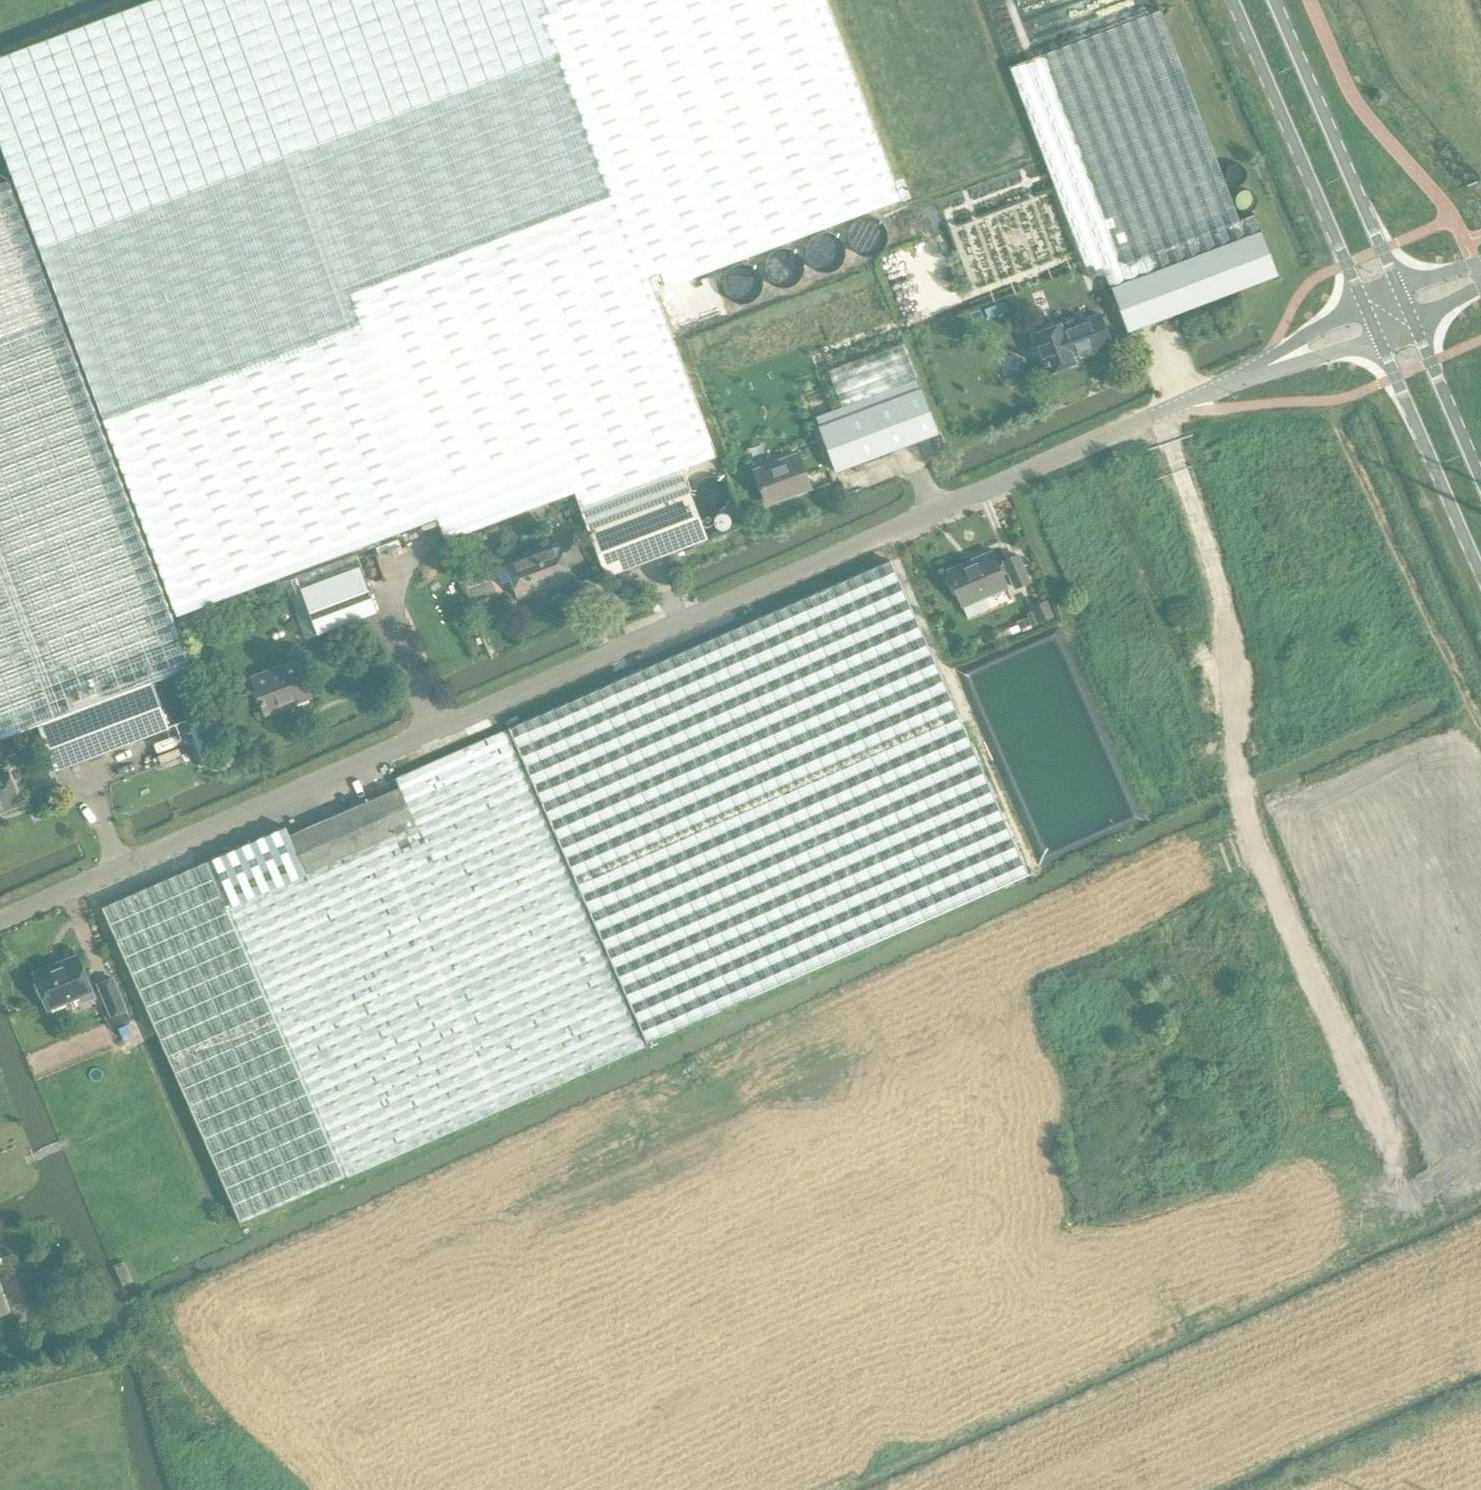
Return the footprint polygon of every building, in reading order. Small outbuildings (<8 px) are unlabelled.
[(0,55),(0,145),(176,615),(199,606),(437,517),(445,540),(574,491),(575,495),(578,503),(584,518),(606,576),(707,539),(680,469),(716,455),(649,276),(660,272),(666,286),(899,199),(825,0),(148,0),(0,55)] [(1160,10),(1009,67),(1089,277),(1104,272),(1104,273),(1110,287),(1110,288),(1127,333),(1278,275),(1261,230),(1254,214),(1239,219),(1160,10)] [(8,180),(0,183),(0,738),(191,666),(8,180)] [(1099,314),(1062,328),(1060,323),(1032,334),(1047,373),(1075,363),(1072,355),(1109,341),(1099,314)] [(843,407),(816,417),(837,471),(936,434),(916,379),(902,343),(829,370),(843,407)] [(766,501),(790,493),(791,495),(810,488),(797,454),(754,470),(766,501)] [(518,596),(571,576),(567,565),(582,560),(570,530),(554,536),(557,543),(505,562),(518,596)] [(1001,575),(1008,572),(1015,589),(1029,583),(1016,552),(1002,558),(1003,561),(996,564),(990,550),(973,557),(975,561),(948,572),(963,605),(1006,587),(1001,575)] [(356,554),(284,582),(306,638),(377,611),(356,554)] [(891,560),(817,593),(395,779),(399,787),(416,825),(306,873),(290,835),(289,835),(286,827),(102,908),(240,1221),(346,1175),(347,1177),(645,1047),(583,905),(586,904),(646,1041),(1028,873),(891,560)] [(1038,622),(1054,615),(1047,599),(1031,606),(1038,622)] [(1028,617),(1018,621),(1022,629),(1032,625),(1028,617)] [(264,710),(291,700),(292,703),(311,697),(297,660),(251,677),(264,710)] [(151,681),(37,724),(55,771),(169,729),(151,681)] [(179,747),(158,755),(161,765),(182,757),(179,747)] [(1,806),(3,811),(20,804),(5,765),(0,766),(0,807),(1,806)] [(306,873),(416,825),(399,787),(290,835),(306,873)] [(48,1010),(81,996),(84,1002),(95,998),(77,955),(60,962),(61,966),(34,977),(48,1010)] [(129,1019),(113,978),(98,984),(111,1016),(107,1017),(111,1026),(129,1019)] [(114,1265),(123,1286),(133,1281),(124,1260),(114,1265)]
